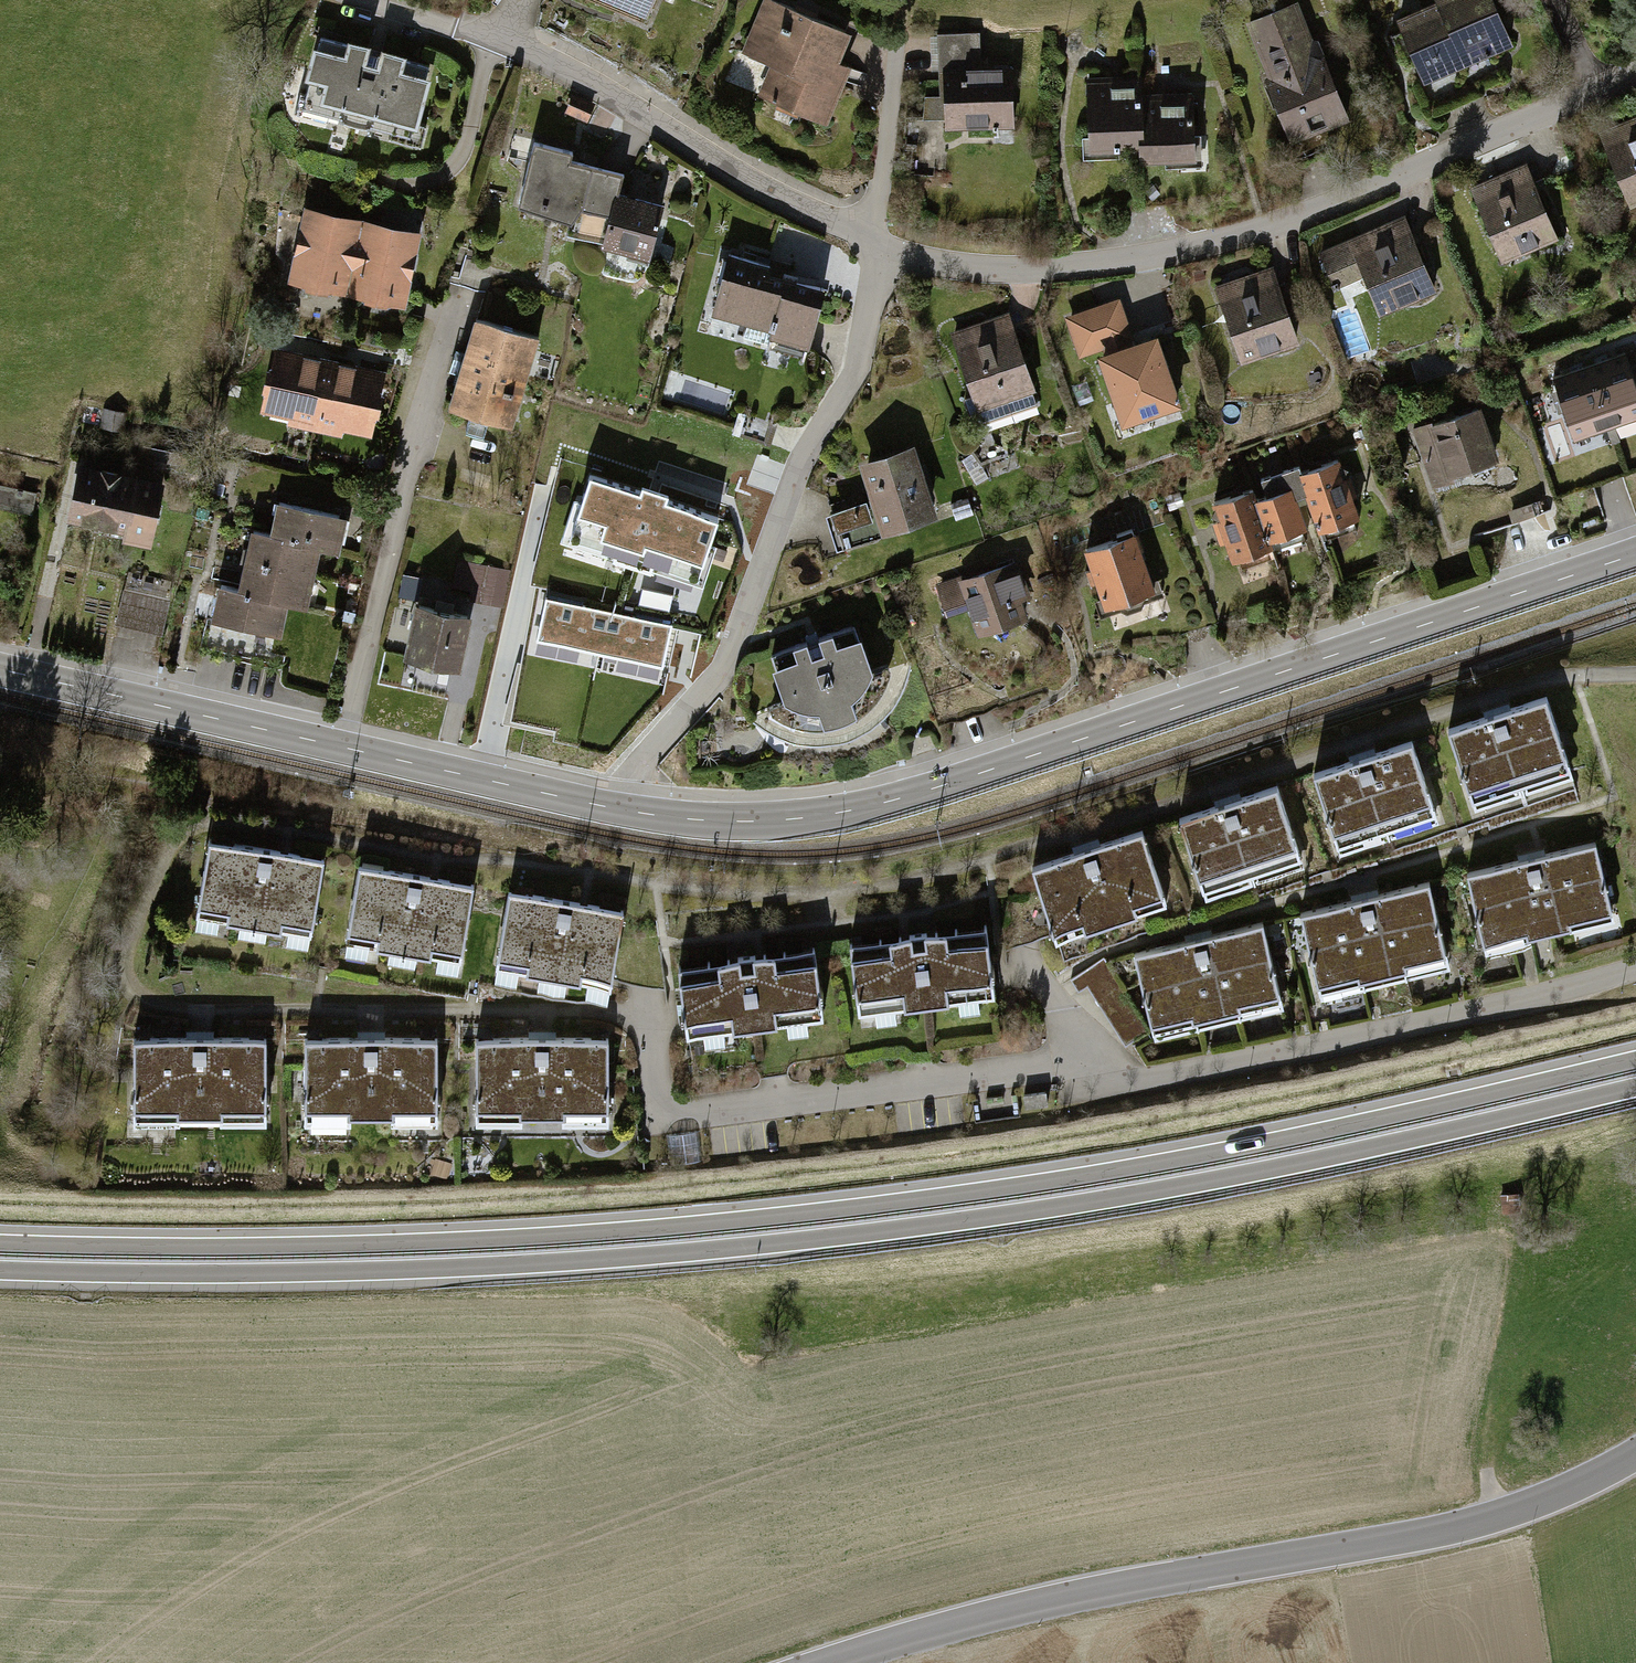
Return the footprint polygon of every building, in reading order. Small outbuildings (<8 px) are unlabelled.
[(638,17),(645,0),(599,0),(638,17)] [(754,94),(825,124),(849,69),(835,63),(848,34),(767,0),(758,0),(735,52),(766,65),(754,94)] [(1239,22),(1287,143),(1344,120),(1296,0),(1294,0),(1239,22)] [(1397,19),(1425,83),(1515,45),(1496,0),(1432,0),(1433,4),(1397,19)] [(974,33),(931,35),(934,96),(917,97),(918,121),(939,120),(940,130),(1008,127),(1006,71),(975,72),(974,33)] [(427,68),(314,39),(295,109),(408,138),(427,68)] [(1144,74),(1088,77),(1092,153),(1143,150),(1144,166),(1198,163),(1195,93),(1145,96),(1144,74)] [(1595,133),(1627,208),(1635,204),(1635,116),(1595,133)] [(530,146),(515,206),(571,224),(568,232),(602,240),(612,194),(618,176),(565,162),(567,155),(530,146)] [(1521,163),(1464,187),(1496,262),(1553,239),(1521,163)] [(602,240),(599,249),(647,260),(660,206),(612,194),(602,240)] [(297,209),(282,286),(399,309),(415,233),(297,209)] [(1399,215),(1312,253),(1328,291),(1358,278),(1374,315),(1431,291),(1399,215)] [(724,255),(707,317),(768,333),(765,342),(805,352),(821,290),(763,275),(766,266),(724,255)] [(1267,266),(1209,286),(1235,364),(1293,344),(1267,266)] [(1113,300),(1060,319),(1074,360),(1089,355),(1115,429),(1176,408),(1152,338),(1129,346),(1113,300)] [(1003,312),(943,331),(974,424),(1033,405),(1003,312)] [(470,320),(444,410),(508,429),(534,339),(470,320)] [(271,350),(257,413),(369,436),(383,373),(271,350)] [(1557,376),(1578,438),(1635,419),(1635,374),(1629,352),(1557,376)] [(121,412),(97,407),(93,428),(116,433),(121,412)] [(1477,408),(1408,431),(1425,484),(1495,462),(1477,408)] [(851,466),(876,538),(932,518),(907,446),(851,466)] [(1248,489),(1209,503),(1229,562),(1268,549),(1266,543),(1303,531),(1295,507),(1305,504),(1315,533),(1354,519),(1334,460),(1296,473),(1294,467),(1254,481),(1260,498),(1252,500),(1248,489)] [(70,464),(57,524),(115,535),(113,542),(143,548),(157,481),(70,464)] [(592,478),(570,542),(695,584),(716,520),(664,502),(667,496),(643,488),(641,494),(592,478)] [(0,486),(0,511),(24,516),(29,492),(0,486)] [(210,588),(202,625),(276,642),(284,609),(302,613),(316,551),(332,555),(340,520),(273,505),(266,537),(247,533),(234,593),(210,588)] [(1130,536),(1080,553),(1100,612),(1150,595),(1130,536)] [(1013,559),(930,586),(941,620),(963,613),(971,636),(1018,620),(1013,602),(1026,598),(1013,559)] [(496,606),(503,570),(453,561),(446,597),(496,606)] [(434,583),(400,576),(396,595),(430,602),(434,583)] [(165,599),(118,590),(110,626),(158,636),(165,599)] [(547,596),(537,638),(662,667),(672,624),(547,596)] [(411,607),(399,662),(457,674),(468,619),(411,607)] [(849,624),(763,656),(779,701),(763,707),(768,719),(789,729),(810,734),(839,728),(862,716),(887,676),(884,669),(868,675),(849,624)] [(673,629),(670,661),(698,664),(701,632),(673,629)] [(1565,774),(1541,705),(1446,737),(1470,806),(1565,774)] [(1431,819),(1407,747),(1308,780),(1332,852),(1431,819)] [(1295,863),(1271,792),(1174,825),(1197,896),(1295,863)] [(1138,836),(1027,873),(1051,945),(1162,907),(1138,836)] [(1610,923),(1591,845),(1463,876),(1481,954),(1610,923)] [(315,867),(206,847),(193,917),(302,937),(315,867)] [(470,895),(357,872),(343,945),(456,967),(470,895)] [(1443,964),(1423,885),(1295,917),(1315,996),(1443,964)] [(619,917),(506,898),(493,973),(606,992),(619,917)] [(983,922),(848,941),(857,1008),(993,988),(983,922)] [(1276,1004),(1257,926),(1128,959),(1148,1036),(1276,1004)] [(810,945),(674,962),(683,1028),(819,1010),(810,945)] [(1146,1031),(1103,961),(1071,981),(1077,991),(1087,985),(1124,1045),(1146,1031)] [(431,1043),(301,1044),(302,1124),(432,1123),(431,1043)] [(259,1045),(127,1044),(126,1122),(259,1122),(259,1045)] [(603,1044),(473,1045),(473,1124),(604,1123),(603,1044)]
